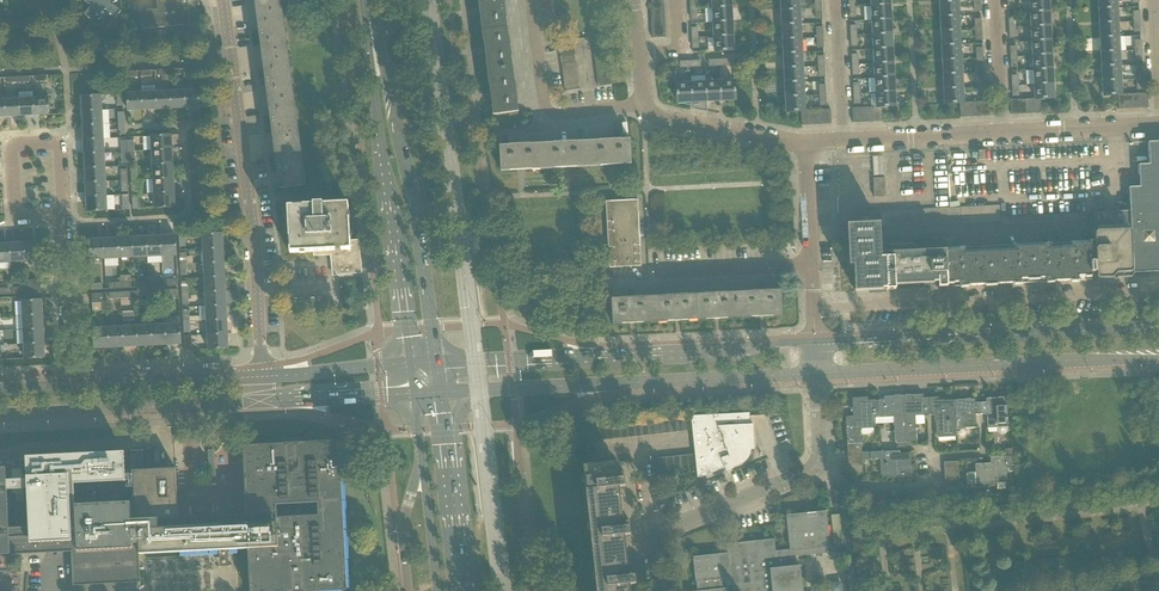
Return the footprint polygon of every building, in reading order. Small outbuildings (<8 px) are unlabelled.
[(85,0),(85,1),(86,2),(87,3),(88,4),(90,4),(91,4),(91,6),(84,14),(96,24),(95,24),(104,32),(112,23),(111,23),(121,11),(113,4),(113,3),(114,2),(115,2),(117,1),(117,0),(85,0)] [(158,9),(139,10),(141,29),(166,27),(166,23),(168,23),(168,26),(190,24),(189,9),(183,9),(182,0),(157,0),(158,9)] [(267,84),(281,188),(305,185),(280,0),(258,0),(259,4),(257,4),(267,84)] [(482,31),(508,27),(506,11),(503,11),(502,6),(505,5),(504,0),(478,0),(482,31)] [(783,10),(800,9),(799,9),(799,0),(782,0),(782,10),(783,10)] [(1031,12),(1049,11),(1049,0),(1030,0),(1031,12)] [(1100,8),(1116,8),(1116,0),(1100,0),(1100,8)] [(957,1),(940,2),(940,3),(941,3),(942,16),(941,16),(941,17),(959,16),(959,15),(958,15),(957,1)] [(872,6),(872,20),(891,19),(890,5),(872,6)] [(713,8),(714,22),(732,21),(731,7),(713,8)] [(1116,8),(1100,9),(1100,10),(1101,23),(1117,22),(1116,10),(1116,8),(1117,8),(1116,8)] [(783,10),(782,10),(782,11),(783,11),(783,25),(800,24),(799,10),(800,10),(800,9),(783,10)] [(1031,12),(1032,26),(1050,26),(1049,11),(1031,12)] [(959,16),(941,17),(942,17),(942,31),(960,30),(959,30),(958,16),(959,16)] [(872,20),(873,34),(892,34),(891,19),(872,20)] [(714,22),(714,36),(733,35),(732,21),(714,22)] [(1101,23),(1100,23),(1100,24),(1101,23),(1102,37),(1118,36),(1117,23),(1118,23),(1118,22),(1117,22),(1101,23)] [(783,25),(784,39),(800,38),(800,25),(801,25),(801,24),(800,24),(783,25)] [(1032,26),(1032,41),(1051,40),(1050,26),(1032,26)] [(482,31),(488,72),(513,69),(511,49),(508,50),(507,44),(510,44),(508,27),(482,31)] [(960,30),(942,31),(943,31),(943,45),(961,44),(960,44),(959,30),(960,30)] [(873,34),(874,49),(892,48),(892,34),(873,34)] [(606,35),(592,37),(593,44),(607,42),(606,35)] [(733,35),(714,36),(715,51),(734,50),(733,35)] [(1102,37),(1101,37),(1101,38),(1102,38),(1103,51),(1102,51),(1102,52),(1119,51),(1126,50),(1125,37),(1119,37),(1119,36),(1118,36),(1102,37)] [(784,39),(783,39),(783,40),(784,40),(785,54),(801,53),(801,39),(801,38),(800,38),(784,39)] [(559,41),(560,48),(574,46),(573,39),(559,41)] [(1032,41),(1033,55),(1051,54),(1051,40),(1032,41)] [(607,42),(593,44),(594,51),(608,49),(607,42)] [(961,44),(943,45),(943,46),(944,59),(943,59),(943,60),(961,59),(961,58),(960,58),(960,45),(961,45),(961,44)] [(560,48),(561,55),(575,54),(574,46),(560,48)] [(874,49),(875,63),(893,62),(892,48),(874,49)] [(608,49),(594,51),(595,58),(609,56),(608,49)] [(1119,51),(1102,52),(1103,66),(1120,65),(1119,65),(1118,51),(1119,51)] [(801,53),(784,54),(785,54),(786,68),(802,67),(801,53),(802,53),(801,53)] [(561,55),(562,63),(576,61),(575,54),(561,55)] [(1033,55),(1034,70),(1052,69),(1051,54),(1033,55)] [(609,56),(595,58),(596,65),(610,63),(609,56)] [(961,59),(943,60),(944,60),(945,74),(944,74),(962,73),(961,73),(960,59),(962,59),(961,59)] [(562,63),(563,70),(577,68),(576,61),(562,63)] [(875,63),(875,78),(894,77),(893,62),(875,63)] [(610,63),(596,65),(597,72),(611,70),(610,63)] [(1103,66),(1102,66),(1103,66),(1104,80),(1103,80),(1120,80),(1119,66),(1120,66),(1120,65),(1103,66)] [(802,67),(785,68),(785,69),(786,68),(786,82),(803,81),(802,68),(803,68),(803,67),(802,67)] [(563,70),(564,77),(578,75),(577,68),(563,70)] [(169,69),(158,70),(158,71),(158,76),(162,76),(162,81),(170,80),(170,76),(169,69)] [(513,69),(488,72),(494,115),(519,111),(517,94),(514,94),(513,89),(516,88),(513,69)] [(1034,70),(1035,84),(1053,83),(1052,69),(1034,70)] [(597,72),(598,79),(612,77),(611,70),(597,72)] [(962,73),(944,74),(945,74),(945,88),(963,88),(963,87),(962,87),(961,74),(962,74),(962,73)] [(564,77),(565,84),(579,82),(578,75),(564,77)] [(612,77),(598,79),(599,87),(613,85),(612,77)] [(875,78),(876,92),(895,91),(894,77),(875,78)] [(1120,80),(1103,80),(1103,81),(1104,81),(1105,94),(1104,95),(1118,94),(1121,94),(1120,80),(1121,80),(1120,80)] [(735,81),(720,82),(721,100),(736,99),(735,81)] [(803,81),(786,82),(786,83),(787,97),(804,96),(803,82),(804,82),(804,81),(803,81)] [(579,82),(565,84),(566,91),(580,89),(579,82)] [(706,82),(691,83),(692,101),(706,100),(706,82)] [(720,82),(706,82),(706,100),(721,100),(720,82)] [(692,101),(691,83),(676,84),(677,102),(692,101)] [(1035,84),(1035,98),(1035,99),(1040,99),(1054,98),(1053,83),(1035,84)] [(963,88),(945,88),(945,89),(946,103),(945,103),(959,103),(960,103),(963,102),(962,88),(963,88)] [(199,89),(185,90),(186,107),(200,107),(199,89)] [(185,90),(170,91),(171,108),(186,107),(185,90)] [(170,91),(156,92),(157,109),(171,108),(170,91)] [(876,92),(877,106),(877,107),(882,107),(895,106),(895,91),(876,92)] [(156,92),(142,93),(143,110),(157,109),(156,92)] [(143,110),(142,93),(127,93),(128,111),(143,110)] [(1140,93),(1133,94),(1133,109),(1141,108),(1140,93)] [(1147,93),(1140,93),(1141,108),(1148,108),(1147,93)] [(1121,94),(1118,94),(1119,109),(1126,109),(1125,94),(1121,94)] [(1133,94),(1125,94),(1126,109),(1133,109),(1133,94)] [(81,97),(82,111),(102,110),(101,96),(81,97)] [(804,96),(787,97),(788,111),(787,111),(787,112),(801,111),(804,111),(804,110),(804,96)] [(48,97),(33,98),(34,116),(49,115),(48,97)] [(33,98),(19,99),(20,116),(34,116),(33,98)] [(19,99),(5,100),(6,117),(20,116),(19,99)] [(1025,99),(1018,100),(1019,114),(1026,114),(1025,99)] [(1033,99),(1025,99),(1026,114),(1034,114),(1033,99)] [(1035,99),(1033,99),(1034,114),(1041,113),(1040,99),(1035,99)] [(1013,100),(1011,100),(1011,115),(1019,114),(1018,100),(1013,100)] [(982,101),(975,102),(976,117),(983,116),(982,101)] [(960,103),(959,103),(960,117),(968,117),(968,102),(963,102),(960,103)] [(975,102),(968,102),(968,117),(976,117),(975,102)] [(867,107),(860,108),(860,123),(868,122),(867,107)] [(874,107),(867,107),(868,122),(875,122),(874,107)] [(877,107),(874,107),(875,122),(883,121),(882,107),(877,107)] [(855,108),(852,108),(853,123),(860,123),(860,108),(855,108)] [(102,110),(82,111),(82,125),(103,124),(110,124),(109,110),(102,111),(102,110)] [(804,111),(801,111),(802,125),(809,125),(809,110),(804,110),(804,111)] [(816,110),(809,110),(809,125),(817,125),(816,110)] [(823,110),(816,110),(817,125),(824,124),(823,110)] [(82,125),(83,140),(103,139),(103,124),(82,125)] [(151,136),(152,150),(172,149),(171,134),(151,136)] [(83,140),(84,154),(104,153),(103,139),(83,140)] [(607,140),(588,141),(589,166),(631,164),(630,139),(613,140),(613,142),(607,142),(607,140)] [(563,142),(543,143),(544,168),(589,166),(588,141),(568,142),(568,144),(563,144),(563,142)] [(1133,275),(1134,275),(1134,272),(1158,271),(1158,141),(1149,141),(1151,164),(1140,165),(1141,187),(1131,188),(1132,210),(1130,210),(1133,275)] [(544,168),(543,143),(523,144),(523,146),(517,147),(517,144),(500,145),(501,171),(544,168)] [(152,150),(153,164),(172,163),(172,149),(152,150)] [(84,154),(85,168),(105,167),(104,153),(84,154)] [(874,175),(885,175),(885,156),(874,156),(874,175)] [(153,164),(154,179),(173,178),(172,163),(153,164)] [(85,168),(85,183),(106,181),(105,167),(85,168)] [(154,179),(154,193),(174,192),(173,178),(154,179)] [(85,183),(86,197),(106,196),(106,181),(85,183)] [(886,189),(874,190),(874,198),(886,197),(886,189)] [(174,192),(154,193),(155,208),(175,207),(174,192)] [(106,196),(86,197),(87,211),(107,210),(106,196)] [(606,201),(610,267),(642,265),(638,199),(606,201)] [(348,204),(333,204),(323,205),(323,203),(314,204),(313,204),(313,206),(288,207),(290,253),(335,250),(336,256),(335,256),(337,275),(361,273),(358,239),(350,240),(348,204)] [(1087,214),(1093,214),(1093,212),(1001,217),(1000,205),(949,208),(880,211),(881,224),(881,227),(1000,221),(1000,224),(1087,220),(1087,214)] [(1130,210),(1093,212),(1093,214),(1094,214),(1096,245),(1095,246),(1096,272),(1097,272),(1097,277),(1099,279),(1113,278),(1116,281),(1118,278),(1132,278),(1134,275),(1133,275),(1130,210)] [(947,287),(945,251),(938,251),(938,245),(932,246),(932,238),(881,241),(880,224),(848,225),(848,238),(850,266),(854,265),(855,291),(886,290),(896,289),(895,285),(930,283),(933,283),(933,288),(947,287)] [(202,234),(203,249),(223,248),(222,233),(202,234)] [(175,235),(161,236),(162,256),(176,255),(175,235)] [(161,236),(146,237),(147,257),(162,256),(161,236)] [(132,237),(118,238),(119,258),(133,258),(132,237)] [(146,237),(132,237),(133,258),(147,257),(146,237)] [(118,238),(103,239),(105,259),(105,267),(119,267),(119,258),(118,238)] [(105,259),(103,239),(89,240),(90,260),(105,259)] [(24,243),(10,244),(11,262),(25,262),(24,243)] [(38,243),(24,243),(25,262),(39,261),(38,243)] [(0,245),(0,269),(11,269),(11,262),(10,244),(0,245)] [(946,251),(945,251),(947,287),(1075,281),(1085,280),(1084,267),(1090,267),(1091,272),(1096,272),(1095,246),(1075,246),(1075,250),(1048,252),(1047,248),(1018,249),(1018,253),(962,256),(962,252),(946,253),(946,251)] [(203,249),(204,263),(224,262),(223,248),(203,249)] [(204,263),(204,277),(225,276),(224,262),(204,263)] [(204,277),(205,292),(225,290),(225,276),(204,277)] [(205,292),(206,306),(226,305),(225,290),(205,292)] [(781,290),(739,292),(741,317),(782,315),(781,290)] [(739,292),(695,294),(697,319),(741,317),(739,292)] [(99,293),(92,294),(92,300),(92,303),(102,303),(102,311),(107,310),(106,293),(103,293),(99,293)] [(695,294),(654,296),(655,321),(697,319),(695,294)] [(655,321),(654,296),(612,298),(613,323),(655,321)] [(22,300),(22,315),(43,314),(42,299),(22,300)] [(206,306),(199,307),(200,320),(207,320),(227,319),(226,305),(206,306)] [(136,312),(124,313),(124,320),(136,320),(136,312)] [(22,315),(23,329),(43,328),(43,314),(22,315)] [(207,320),(207,334),(228,333),(227,319),(207,320)] [(180,324),(165,325),(166,344),(181,344),(180,324)] [(151,325),(137,326),(138,346),(152,345),(151,325)] [(165,325),(151,325),(152,345),(166,344),(165,325)] [(137,326),(122,327),(123,347),(138,346),(137,326)] [(122,327),(108,328),(109,347),(123,347),(122,327)] [(23,329),(24,344),(44,343),(43,328),(23,329)] [(109,347),(108,328),(93,328),(94,348),(109,347)] [(228,333),(207,334),(208,349),(229,348),(228,333)] [(184,336),(185,351),(192,350),(191,336),(184,336)] [(44,343),(24,344),(25,358),(45,357),(44,343)] [(923,395),(903,396),(906,442),(912,442),(917,442),(915,416),(930,415),(930,409),(931,409),(930,398),(923,398),(923,395)] [(884,400),(879,401),(879,411),(875,412),(875,418),(894,417),(895,443),(897,443),(905,442),(906,442),(903,396),(884,397),(884,400)] [(879,401),(868,401),(868,397),(852,398),(853,416),(846,417),(847,443),(862,443),(861,435),(874,434),(873,426),(876,426),(875,418),(875,412),(879,411),(879,401)] [(936,398),(930,398),(931,409),(930,409),(930,415),(935,415),(937,436),(957,435),(956,429),(957,429),(956,400),(936,401),(936,398)] [(986,402),(981,402),(981,414),(987,414),(987,428),(1008,427),(1006,398),(986,399),(986,402)] [(975,399),(956,400),(957,429),(976,428),(976,415),(981,414),(981,402),(975,403),(975,399)] [(695,454),(697,468),(698,478),(725,468),(726,470),(734,467),(739,465),(740,464),(742,464),(743,463),(744,462),(745,461),(746,460),(747,459),(748,458),(749,456),(750,455),(750,454),(751,453),(751,452),(751,450),(751,449),(754,449),(753,424),(750,424),(749,413),(691,416),(693,430),(695,454)] [(686,431),(693,430),(691,416),(684,417),(686,431)] [(678,432),(686,431),(684,417),(677,418),(678,432)] [(664,433),(671,433),(670,418),(663,419),(664,433)] [(671,433),(678,432),(677,418),(670,418),(671,433)] [(657,434),(664,433),(663,419),(655,420),(657,434)] [(650,435),(657,434),(655,420),(648,421),(650,435)] [(636,437),(643,436),(641,421),(634,422),(636,437)] [(643,436),(650,435),(648,421),(641,421),(643,436)] [(628,437),(636,437),(634,422),(627,423),(628,437)] [(621,438),(628,437),(627,423),(620,424),(621,438)] [(614,439),(621,438),(620,424),(613,425),(614,439)] [(600,440),(607,440),(605,425),(598,426),(600,440)] [(607,440),(614,439),(613,425),(605,425),(607,440)] [(593,441),(600,440),(598,426),(591,427),(593,441)] [(27,475),(27,480),(7,481),(6,468),(0,468),(0,555),(31,554),(37,553),(37,548),(43,547),(44,553),(71,552),(73,579),(129,576),(140,576),(139,554),(250,548),(252,590),(323,590),(345,590),(338,441),(310,443),(282,444),(244,446),(245,453),(248,508),(248,515),(178,518),(176,468),(144,470),(131,470),(131,472),(132,472),(133,484),(132,484),(132,485),(133,485),(134,496),(127,496),(125,473),(124,452),(96,453),(76,454),(74,454),(74,456),(75,457),(67,457),(67,456),(67,455),(52,456),(26,457),(27,475)] [(862,450),(862,443),(847,443),(848,451),(862,450)] [(862,458),(862,453),(862,450),(848,451),(848,459),(862,458)] [(870,452),(870,459),(881,459),(882,477),(889,477),(889,478),(913,477),(913,465),(911,465),(910,452),(899,453),(899,450),(870,452)] [(143,452),(131,453),(131,461),(131,470),(144,470),(144,460),(143,452)] [(689,469),(697,468),(695,454),(688,455),(689,469)] [(682,470),(689,469),(688,455),(681,456),(682,470)] [(675,471),(682,470),(681,456),(673,457),(675,471)] [(1013,456),(1006,457),(1005,457),(990,457),(990,463),(975,464),(976,485),(1007,484),(1006,465),(1013,464),(1013,456)] [(661,473),(668,472),(666,457),(659,458),(661,473)] [(668,472),(675,471),(673,457),(666,457),(668,472)] [(654,473),(661,473),(659,458),(652,459),(654,473)] [(848,459),(848,466),(863,466),(862,458),(848,459)] [(944,462),(944,469),(959,469),(958,461),(944,462)] [(593,465),(584,466),(589,515),(621,511),(619,488),(626,487),(625,478),(619,479),(618,472),(617,463),(595,465),(593,465)] [(863,466),(848,466),(849,474),(863,473),(863,466)] [(944,469),(945,477),(959,476),(959,469),(944,469)] [(945,477),(945,484),(959,484),(959,476),(945,477)] [(959,484),(945,484),(945,492),(960,491),(959,484)] [(727,550),(727,553),(693,557),(696,582),(697,582),(698,590),(729,590),(728,585),(732,585),(732,590),(737,589),(737,590),(803,590),(800,565),(795,565),(794,556),(835,551),(834,545),(830,546),(826,510),(786,514),(790,549),(776,551),(774,538),(736,542),(737,549),(727,550)] [(621,511),(589,515),(594,563),(626,560),(624,536),(631,535),(630,527),(623,527),(622,521),(621,511)] [(839,514),(831,515),(834,544),(842,543),(839,514)] [(594,563),(597,590),(630,590),(629,585),(636,584),(635,576),(628,577),(627,570),(627,565),(626,560),(594,563)]
